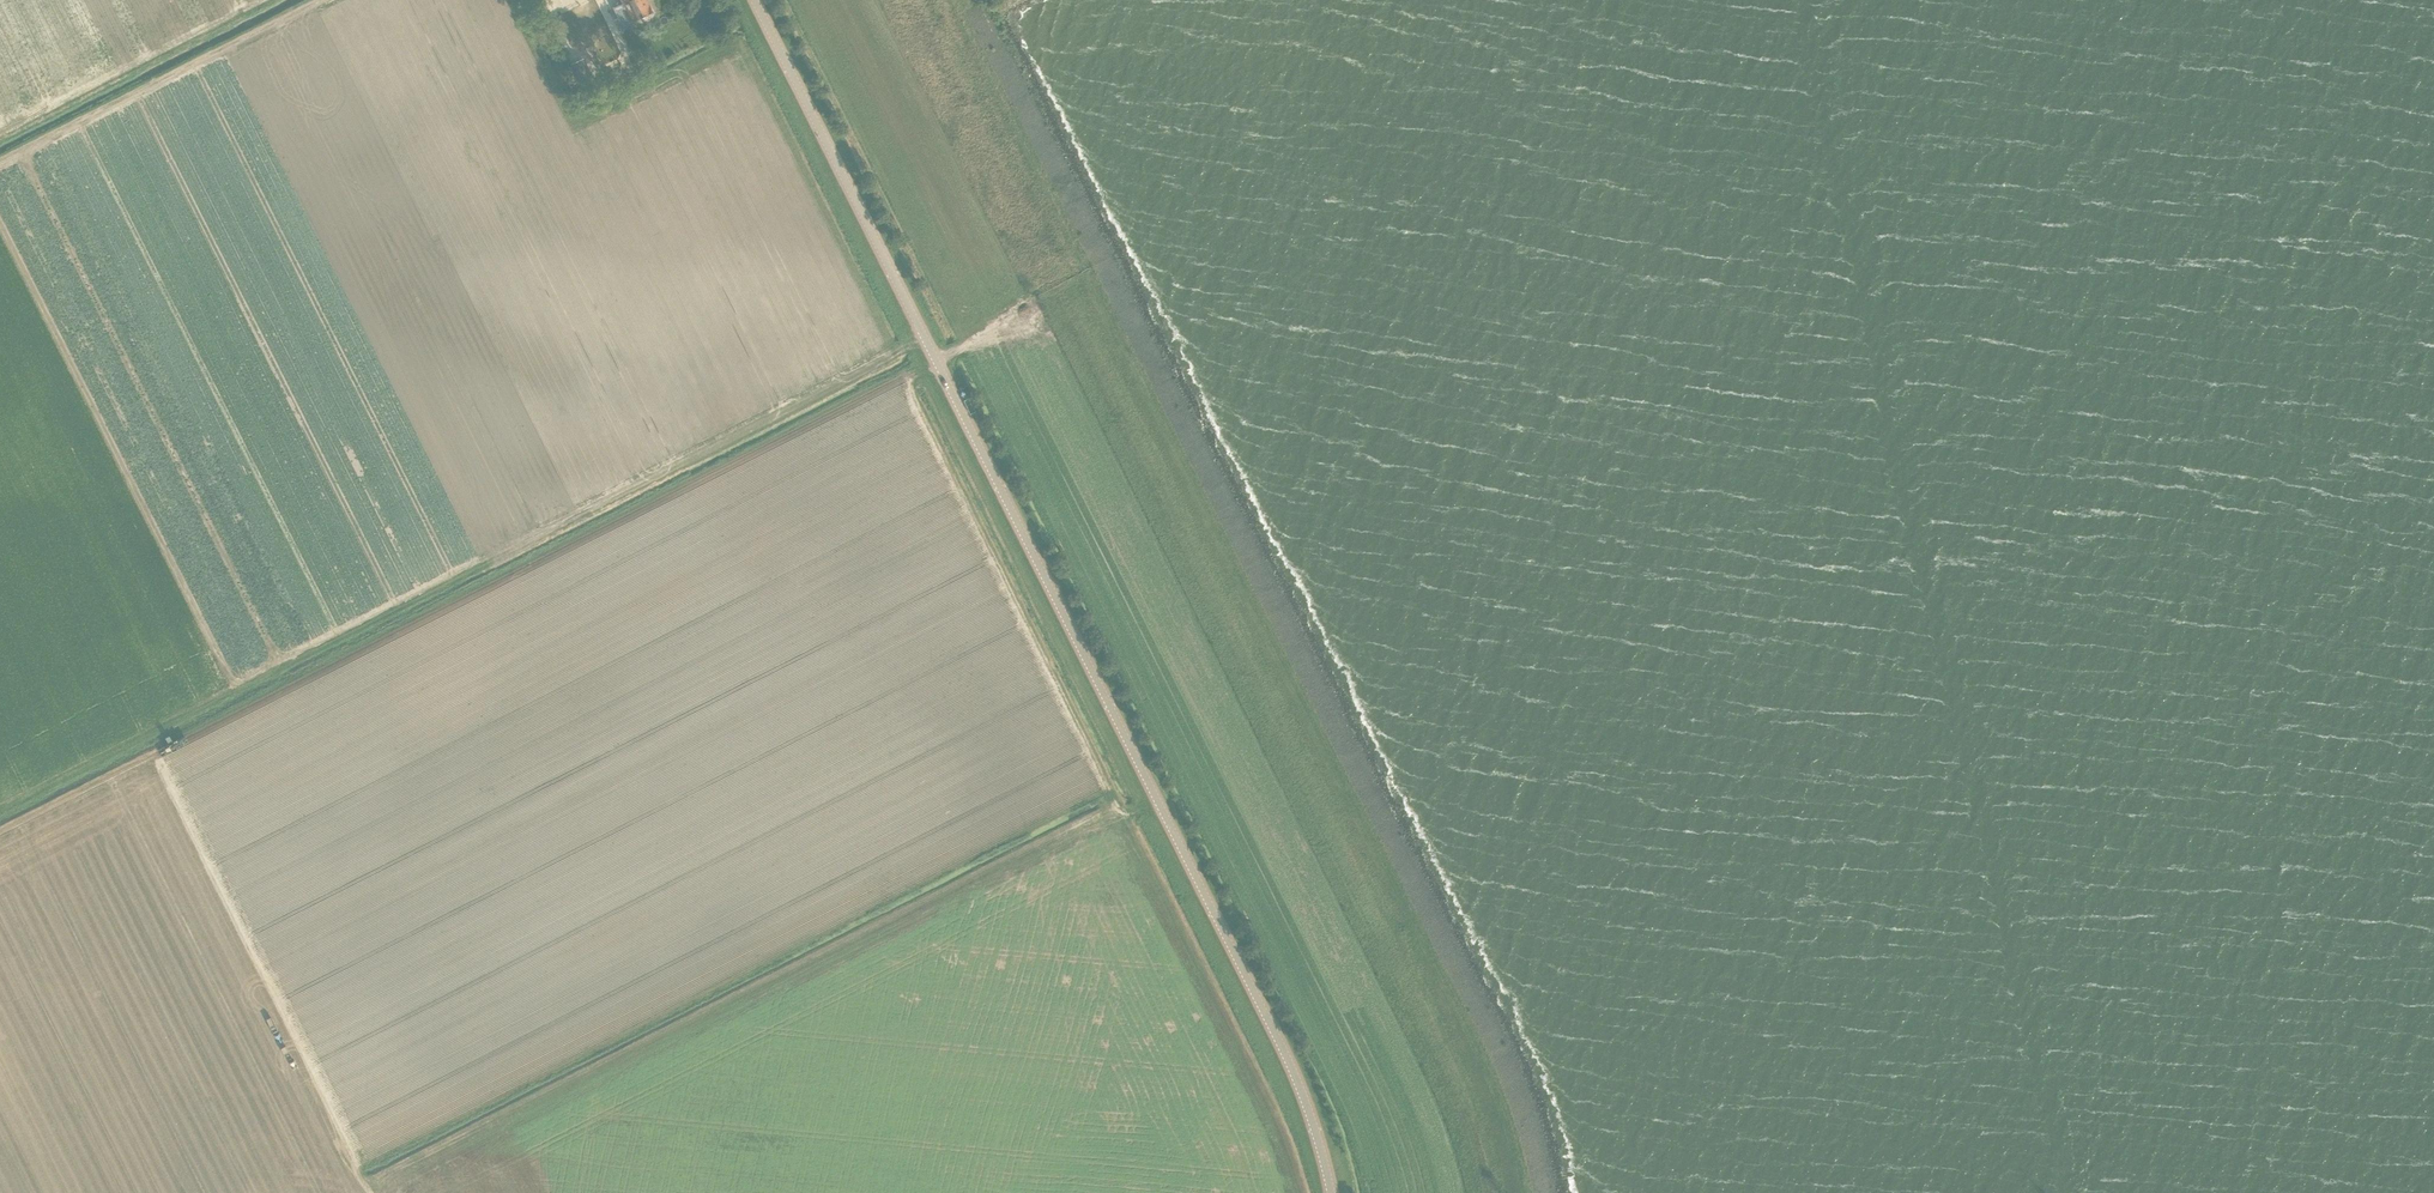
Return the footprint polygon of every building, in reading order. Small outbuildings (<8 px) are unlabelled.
[(635,20),(652,12),(647,0),(621,0),(622,3),(625,2),(635,20)]
